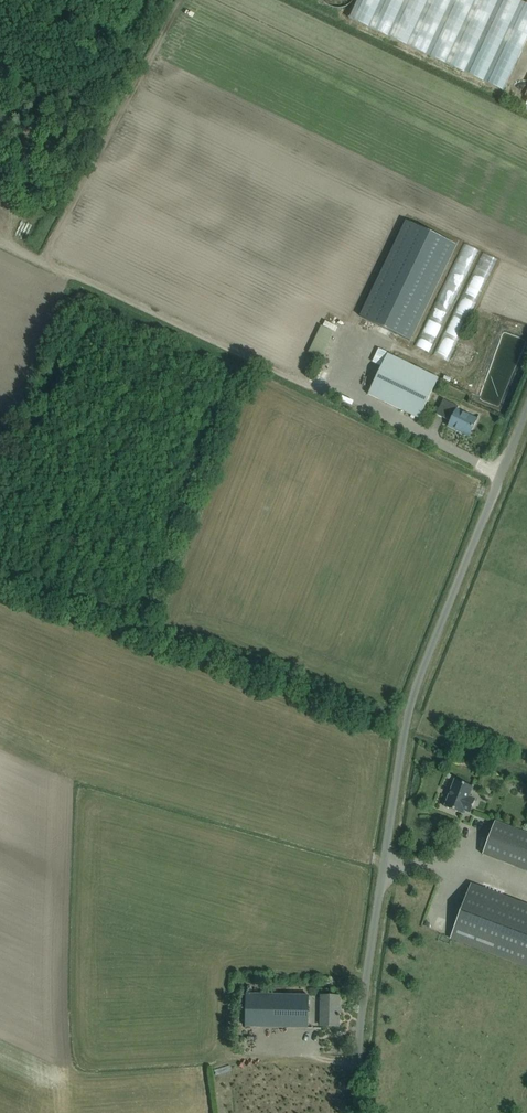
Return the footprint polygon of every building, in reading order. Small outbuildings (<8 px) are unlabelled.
[(520,0),(358,0),(350,18),(503,90),(526,40),(526,3),(520,0)] [(412,208),(365,306),(415,330),(461,231),(412,208)] [(436,319),(426,343),(435,346),(445,323),(436,319)] [(489,341),(499,344),(501,339),(491,336),(489,341)] [(477,362),(482,343),(467,339),(462,359),(477,362)] [(388,353),(368,394),(419,418),(438,378),(388,353)] [(449,426),(464,433),(469,436),(477,419),(457,409),(459,406),(452,403),(444,418),(451,421),(449,426)] [(469,796),(473,787),(455,780),(445,807),(463,814),(464,810),(465,810),(464,809),(466,806),(472,808),(475,799),(469,796)] [(526,871),(526,833),(495,821),(483,854),(526,871)] [(526,965),(526,906),(471,885),(451,937),(526,965)] [(308,1028),(309,995),(247,993),(246,1026),(308,1028)] [(339,996),(322,995),(321,1025),(338,1026),(339,1016),(340,1016),(340,1014),(339,1014),(339,996)]
